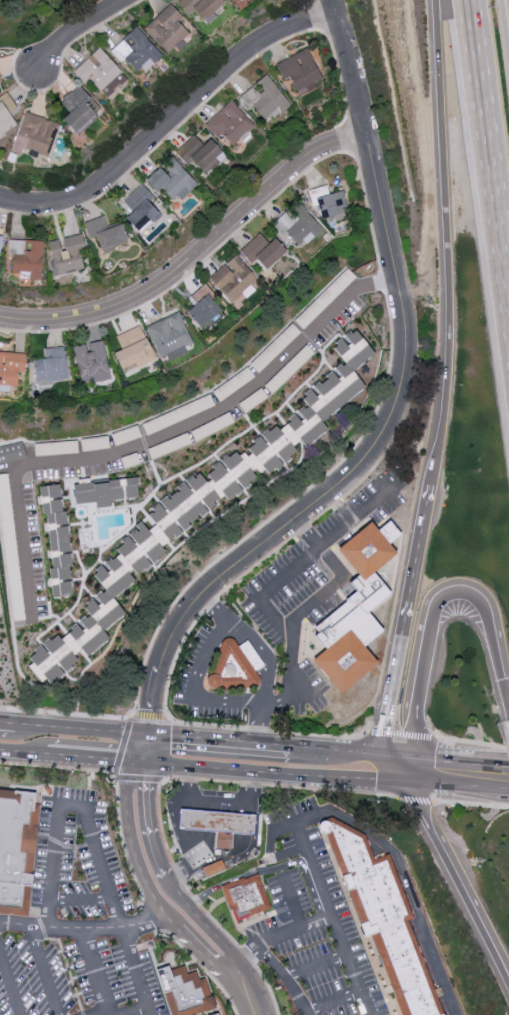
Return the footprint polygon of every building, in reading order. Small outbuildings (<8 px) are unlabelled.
[(207,24),(216,16),(212,12),(224,1),(222,0),(179,0),(177,2),(189,15),(194,10),(207,24)] [(190,35),(178,21),(182,17),(170,3),(143,28),(169,55),(190,35)] [(110,50),(121,63),(125,60),(139,75),(161,54),(136,27),(110,50)] [(86,85),(91,81),(106,97),(127,78),(98,47),(73,71),(86,85)] [(316,87),(314,82),(321,79),(307,48),(275,63),(283,80),(290,76),(299,95),(316,87)] [(239,95),(249,108),(252,105),(265,122),(289,104),(267,75),(239,95)] [(62,119),(75,133),(96,114),(85,102),(90,97),(78,85),(59,102),(69,112),(62,119)] [(19,111),(6,92),(0,96),(0,135),(16,124),(11,116),(19,111)] [(253,126),(233,100),(204,122),(215,137),(221,132),(231,146),(240,139),(243,143),(251,137),(246,131),(253,126)] [(21,153),(22,147),(47,155),(57,123),(24,112),(12,151),(21,153)] [(226,155),(209,138),(203,145),(193,134),(175,152),(187,164),(191,160),(205,175),(226,155)] [(145,179),(156,192),(161,187),(174,203),(196,185),(172,155),(164,162),(172,172),(167,176),(160,167),(145,179)] [(132,211),(125,218),(138,231),(150,219),(153,223),(161,215),(147,200),(152,195),(141,184),(123,201),(132,211)] [(308,190),(312,207),(318,205),(321,219),(333,216),(335,220),(348,217),(341,191),(328,194),(326,185),(308,190)] [(284,231),(300,248),(322,228),(298,202),(287,212),(286,211),(272,224),(281,234),(284,231)] [(88,238),(96,236),(101,251),(128,242),(122,223),(108,227),(104,215),(83,222),(88,238)] [(53,276),(83,269),(79,251),(85,250),(82,233),(60,238),(60,239),(46,242),(53,276)] [(256,259),(266,270),(286,251),(274,238),(269,243),(259,233),(239,251),(251,264),(256,259)] [(42,241),(8,239),(7,254),(13,254),(12,276),(41,278),(42,241)] [(260,282),(236,255),(224,266),(223,265),(208,278),(231,303),(242,293),(244,296),(260,282)] [(223,308),(202,285),(191,295),(198,301),(186,312),(201,328),(223,308)] [(146,324),(160,361),(186,351),(184,346),(191,343),(179,312),(146,324)] [(113,353),(122,373),(155,359),(140,325),(115,336),(121,349),(113,353)] [(126,536),(98,581),(104,589),(82,606),(87,613),(33,654),(27,665),(44,687),(68,668),(80,650),(88,655),(110,638),(103,630),(125,613),(113,597),(135,580),(133,572),(321,432),(335,410),(365,387),(352,371),(374,354),(355,329),(332,346),(345,363),(300,397),(303,400),(126,536)] [(80,384),(109,379),(102,340),(86,343),(86,344),(73,346),(80,384)] [(43,348),(44,358),(35,359),(36,383),(67,381),(66,347),(43,348)] [(0,352),(0,391),(9,391),(9,386),(17,386),(17,371),(25,371),(25,353),(0,352)] [(73,484),(74,504),(96,502),(96,507),(111,506),(111,499),(138,497),(137,478),(73,484)] [(39,486),(42,514),(45,513),(53,596),(72,594),(62,484),(39,486)] [(340,693),(377,663),(363,646),(382,630),(367,612),(390,593),(373,572),(396,553),(388,543),(400,534),(389,520),(377,530),(370,522),(337,549),(358,575),(349,582),(357,592),(310,629),(326,648),(312,659),(340,693)] [(219,672),(219,673),(218,674),(206,674),(206,688),(249,688),(257,683),(257,674),(254,670),(263,665),(248,640),(238,646),(233,638),(218,638),(219,672)] [(27,916),(0,914),(0,788),(40,792),(27,916)] [(179,808),(255,815),(254,834),(234,833),(233,849),(217,848),(218,831),(178,828),(179,808)] [(415,917),(453,1014),(406,1014),(378,941),(368,944),(321,825),(339,819),(370,836),(377,860),(395,857),(421,915),(415,917)] [(201,867),(205,876),(224,869),(221,859),(201,867)] [(228,888),(263,876),(275,908),(240,921),(228,888)] [(223,1008),(199,1014),(180,1014),(165,970),(178,967),(180,973),(189,969),(191,981),(199,977),(203,989),(210,987),(212,999),(220,997),(223,1008)]
